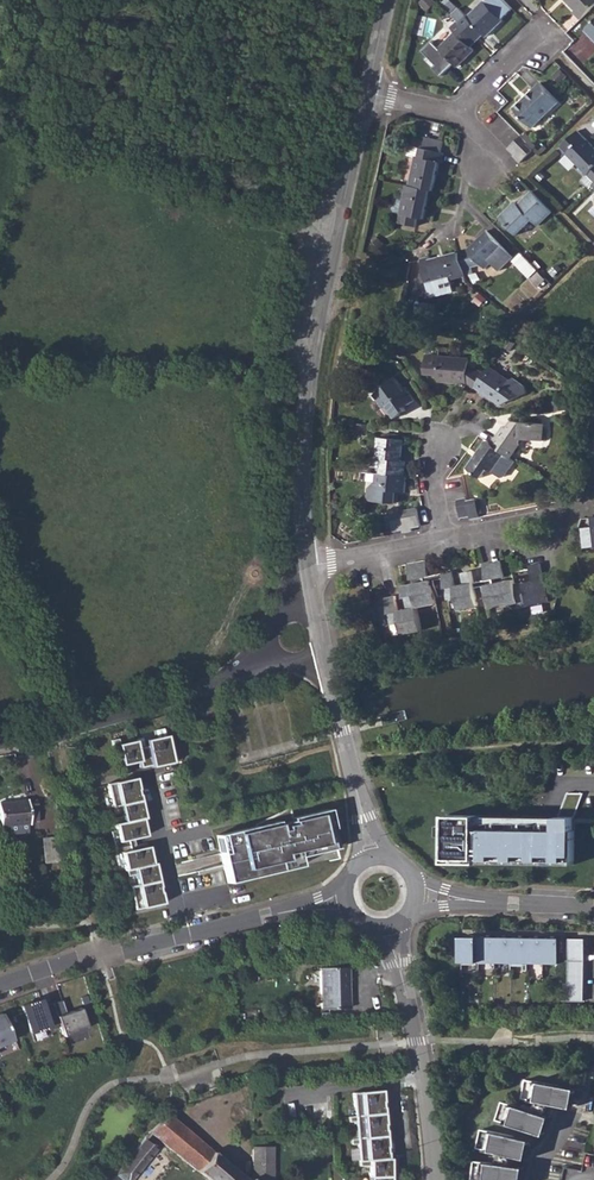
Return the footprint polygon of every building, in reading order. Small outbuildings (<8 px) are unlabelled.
[(578,19),(593,5),(593,0),(563,0),(573,11),(572,12),(578,19)] [(463,16),(456,22),(475,40),(481,35),(483,37),(500,20),(482,1),(466,18),(463,16)] [(585,29),(593,38),(593,21),(585,29)] [(475,40),(456,22),(450,27),(454,32),(438,48),(430,40),(420,50),(434,65),(431,67),(439,75),(452,63),(455,66),(472,50),(469,47),(475,40)] [(539,83),(512,109),(530,128),(557,102),(539,83)] [(519,135),(507,147),(513,154),(525,143),(526,142),(519,135)] [(587,174),(593,181),(593,147),(583,136),(566,152),(587,174)] [(414,157),(408,185),(428,189),(431,190),(437,163),(440,163),(443,153),(439,152),(442,141),(422,137),(418,158),(414,157)] [(525,143),(513,154),(512,156),(518,161),(530,149),(525,143)] [(587,174),(581,181),(587,188),(591,184),(593,181),(587,174)] [(408,185),(405,184),(397,222),(415,226),(417,217),(422,218),(428,189),(408,185)] [(550,211),(529,190),(515,204),(512,202),(496,217),(513,234),(528,219),(534,225),(550,211)] [(467,249),(458,251),(463,267),(479,263),(483,267),(490,261),(499,269),(512,255),(486,229),(467,249)] [(463,267),(458,251),(430,258),(430,255),(420,258),(426,281),(434,278),(438,293),(453,289),(450,278),(464,274),(463,267)] [(434,278),(426,281),(429,295),(438,293),(434,278)] [(473,389),(474,387),(501,405),(512,400),(504,387),(508,380),(488,367),(483,374),(471,365),(470,365),(470,359),(427,354),(424,373),(439,375),(438,382),(467,385),(473,389)] [(370,360),(355,358),(354,365),(369,367),(370,360)] [(394,379),(372,395),(381,408),(386,405),(395,418),(404,411),(403,409),(413,403),(405,391),(403,392),(394,379)] [(491,444),(485,441),(475,454),(479,456),(475,460),(473,458),(466,468),(480,478),(487,469),(500,478),(503,477),(514,461),(509,458),(518,445),(517,444),(520,440),(541,443),(543,425),(514,422),(507,431),(503,428),(491,444)] [(379,474),(375,473),(375,481),(367,488),(366,501),(391,502),(391,491),(404,492),(405,476),(402,476),(404,461),(399,460),(400,439),(376,438),(374,452),(381,459),(379,474)] [(466,501),(465,498),(457,500),(460,517),(469,515),(470,519),(478,517),(475,499),(466,501)] [(411,529),(410,526),(418,524),(416,508),(408,509),(398,511),(388,513),(392,530),(401,527),(402,531),(411,529)] [(584,528),(586,548),(593,547),(593,527),(584,528)] [(402,582),(403,593),(403,594),(405,605),(396,607),(393,593),(383,595),(389,621),(398,620),(400,631),(420,627),(415,604),(434,600),(430,577),(440,575),(445,595),(454,593),(457,606),(476,602),(473,584),(483,582),(488,604),(516,599),(517,604),(545,598),(541,574),(538,559),(528,562),(532,576),(512,580),(511,575),(490,580),(489,575),(501,573),(498,557),(480,561),(483,576),(471,578),(469,567),(459,569),(461,581),(452,582),(450,567),(428,572),(425,557),(407,561),(410,576),(421,574),(422,578),(402,582)] [(111,740),(113,749),(117,749),(121,766),(139,762),(140,768),(151,766),(152,768),(173,763),(167,736),(146,740),(147,746),(137,748),(136,740),(119,744),(118,739),(111,740)] [(130,887),(135,910),(163,904),(161,892),(160,892),(159,887),(160,887),(154,863),(152,863),(148,846),(135,849),(131,850),(128,840),(133,839),(146,836),(142,819),(145,818),(140,794),(139,794),(137,790),(138,789),(136,778),(107,784),(113,807),(120,806),(122,816),(115,818),(116,824),(114,824),(116,831),(118,839),(112,841),(111,841),(115,857),(116,857),(121,856),(123,864),(124,871),(126,870),(127,876),(135,875),(137,885),(130,887)] [(558,816),(445,814),(445,826),(439,826),(439,836),(445,836),(445,863),(575,865),(576,817),(584,793),(568,793),(558,816)] [(0,801),(0,816),(1,827),(11,826),(12,833),(30,831),(29,823),(40,821),(37,799),(28,800),(28,798),(0,801)] [(328,809),(324,810),(333,849),(337,848),(328,809)] [(224,869),(228,883),(243,879),(242,874),(263,869),(265,874),(290,869),(289,863),(300,861),(299,857),(333,849),(324,810),(286,819),(284,810),(268,818),(269,823),(255,827),(221,834),(226,853),(221,854),(224,866),(224,869)] [(269,823),(268,818),(254,826),(255,827),(269,823)] [(221,853),(221,854),(226,853),(221,834),(217,835),(220,850),(221,853)] [(62,863),(59,837),(49,839),(52,864),(62,863)] [(195,859),(221,853),(220,850),(194,856),(195,859)] [(289,863),(290,869),(301,866),(300,861),(289,863)] [(199,875),(224,869),(224,866),(198,872),(199,875)] [(242,874),(243,879),(265,874),(263,869),(242,874)] [(555,937),(458,936),(458,962),(555,963),(555,937)] [(587,939),(571,938),(569,1000),(585,1001),(587,939)] [(347,966),(319,967),(322,1008),(349,1007),(347,966)] [(40,1000),(22,1006),(31,1033),(48,1027),(49,1030),(60,1027),(52,1004),(42,1007),(40,1000)] [(61,1000),(52,1004),(60,1027),(63,1037),(87,1029),(80,1008),(66,1013),(61,1000)] [(13,1040),(1,1014),(0,1014),(0,1046),(13,1040)] [(523,1098),(573,1108),(577,1089),(527,1079),(523,1098)] [(381,1090),(352,1093),(353,1116),(347,1116),(347,1122),(354,1122),(354,1139),(348,1139),(348,1145),(354,1145),(355,1167),(364,1167),(366,1179),(391,1179),(390,1158),(388,1159),(388,1152),(387,1152),(386,1148),(387,1148),(385,1130),(384,1130),(384,1125),(383,1107),(382,1107),(382,1103),(382,1102),(381,1090)] [(497,1120),(545,1135),(551,1117),(503,1101),(501,1107),(497,1120)] [(493,1118),(497,1120),(501,1107),(497,1105),(493,1118)] [(147,1132),(207,1179),(245,1179),(166,1115),(147,1132)] [(478,1148),(527,1159),(532,1140),(483,1129),(481,1134),(478,1148)] [(154,1150),(150,1146),(152,1142),(144,1136),(109,1179),(131,1179),(154,1150)] [(251,1179),(252,1179),(273,1179),(271,1147),(251,1147),(251,1179)] [(476,1179),(524,1179),(526,1168),(475,1160),(475,1166),(473,1179),(476,1179)]
